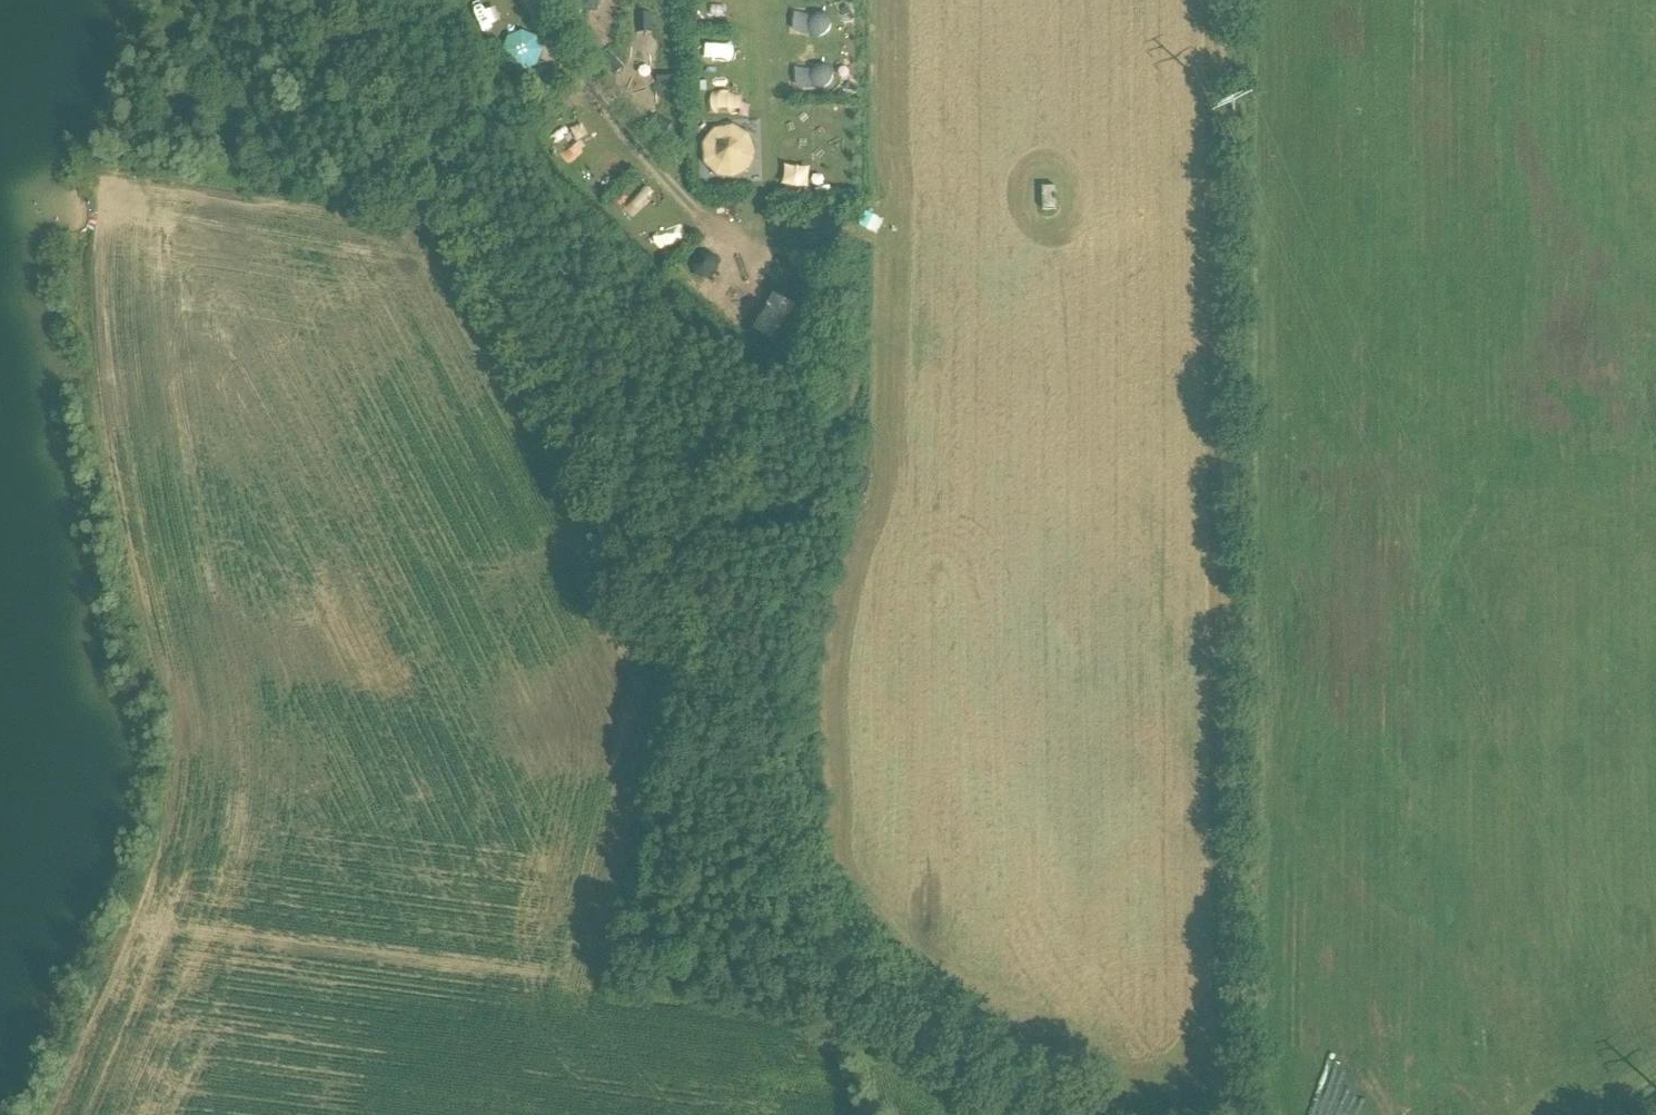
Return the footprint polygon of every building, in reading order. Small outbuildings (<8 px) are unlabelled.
[(593,12),(599,6),(600,0),(583,0),(582,10),(593,12)] [(1051,183),(1050,209),(1065,210),(1066,183),(1051,183)] [(695,275),(702,279),(710,278),(717,273),(719,264),(715,257),(708,252),(700,253),(693,259),(692,267),(695,275)]
